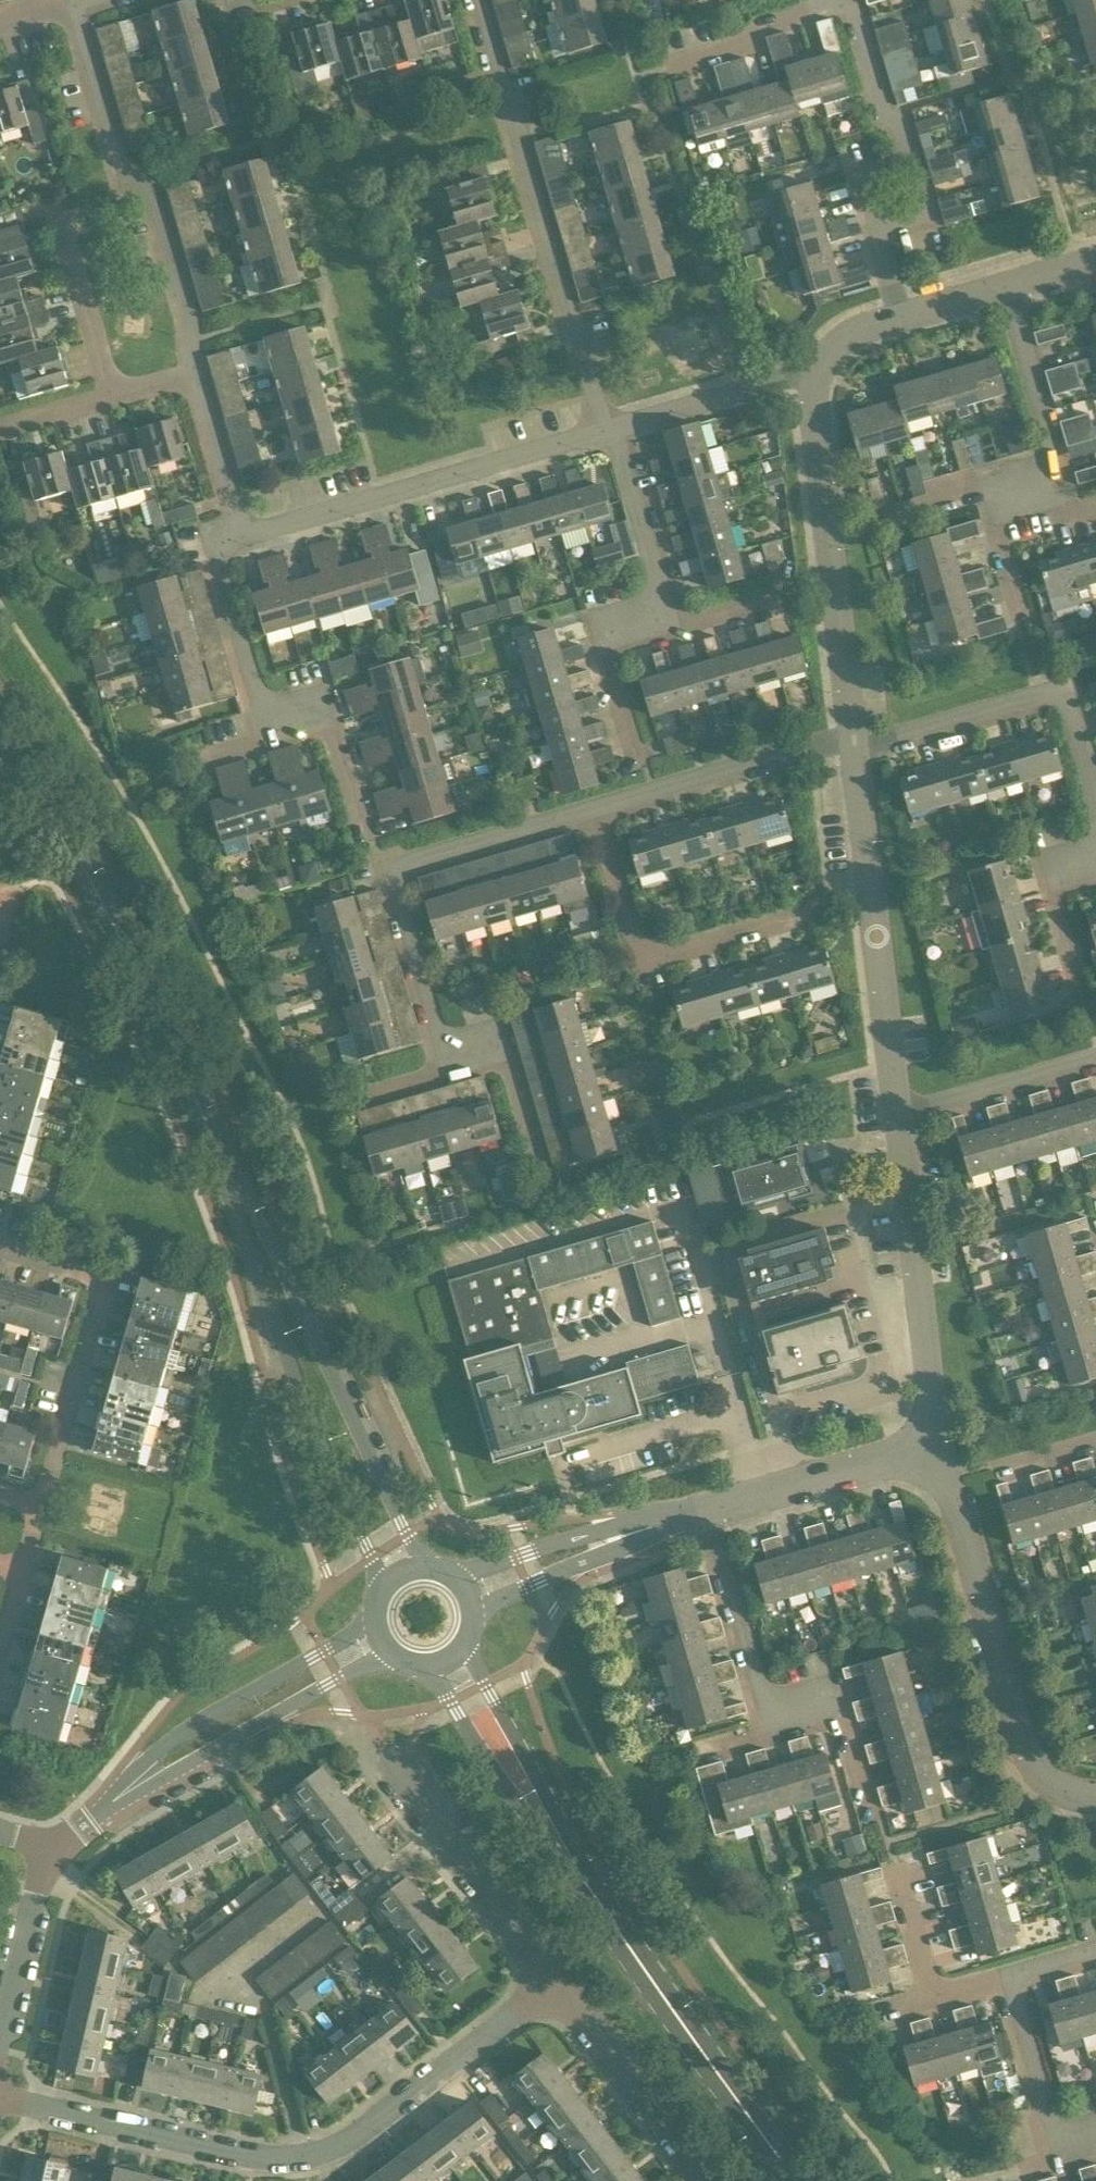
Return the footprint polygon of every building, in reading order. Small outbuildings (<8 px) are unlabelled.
[(163,43),(203,32),(194,0),(154,12),(163,43)] [(418,39),(441,33),(445,46),(458,42),(454,29),(455,29),(447,0),(407,0),(405,1),(411,20),(417,40),(418,39)] [(558,22),(598,10),(595,0),(551,0),(558,22)] [(973,15),(968,0),(930,0),(929,0),(937,25),(973,15)] [(1095,8),(1095,0),(1072,0),(1076,14),(1095,8)] [(518,1),(502,5),(495,8),(504,38),(527,31),(518,1)] [(418,39),(417,40),(411,20),(386,27),(381,8),(368,12),(384,69),(424,58),(418,39)] [(1095,35),(1095,8),(1076,14),(1083,39),(1095,35)] [(598,10),(558,22),(567,53),(607,41),(598,10)] [(384,69),(368,12),(355,16),(361,35),(336,42),(342,62),(341,62),(347,80),(384,69)] [(944,50),(980,40),(973,15),(937,25),(944,50)] [(878,42),(908,34),(904,20),(874,29),(878,42)] [(105,60),(128,53),(118,22),(96,29),(105,60)] [(341,62),(342,62),(336,42),(331,23),(292,34),(299,60),(287,63),(296,96),(319,89),(313,70),(341,62)] [(818,27),(826,56),(811,61),(822,96),(820,97),(822,104),(849,97),(837,54),(842,52),(833,23),(818,27)] [(527,31),(504,38),(513,69),(536,62),(527,31)] [(203,32),(163,43),(172,73),(211,62),(203,32)] [(908,34),(878,42),(882,54),(911,46),(908,34)] [(1083,39),(1090,65),(1095,63),(1095,35),(1083,39)] [(773,61),(783,58),(786,68),(785,68),(789,81),(790,81),(796,104),(797,103),(820,97),(822,96),(811,61),(796,65),(787,36),(767,41),(773,61)] [(980,40),(944,50),(948,64),(934,68),(937,79),(987,65),(980,40)] [(128,53),(105,60),(113,90),(136,83),(128,53)] [(730,61),(750,131),(774,123),(764,88),(755,91),(745,57),(730,61)] [(764,88),(774,123),(801,116),(797,103),(796,104),(790,81),(789,81),(785,68),(786,68),(783,58),(773,61),(779,84),(764,88)] [(714,102),(724,138),(750,131),(730,61),(714,66),(724,99),(714,102)] [(211,62),(172,73),(181,104),(220,92),(211,62)] [(893,92),(922,84),(919,71),(889,80),(893,92)] [(462,76),(430,86),(432,93),(433,93),(434,98),(466,89),(462,76)] [(683,111),(689,110),(701,154),(726,147),(724,138),(714,102),(699,107),(690,78),(675,82),(683,111)] [(136,83),(113,90),(122,121),(145,114),(136,83)] [(29,126),(35,144),(46,141),(37,109),(25,112),(18,86),(0,91),(0,134),(29,126)] [(220,92),(181,104),(190,135),(229,124),(220,92)] [(419,97),(420,102),(434,98),(433,93),(432,93),(419,97)] [(1010,95),(974,106),(959,110),(967,136),(981,132),(1017,121),(1010,95)] [(145,114),(122,121),(131,152),(154,146),(145,114)] [(916,123),(919,135),(948,127),(944,114),(916,123)] [(989,157),(1025,147),(1017,121),(981,132),(989,157)] [(599,165),(640,153),(631,122),(590,133),(599,165)] [(370,124),(360,127),(364,140),(374,137),(370,124)] [(546,181),(569,174),(558,135),(534,142),(546,181)] [(996,182),(1032,172),(1025,147),(989,157),(996,182)] [(640,153),(599,165),(608,195),(649,183),(640,153)] [(930,174),(959,165),(955,153),(926,162),(930,174)] [(234,202),(274,191),(265,159),(225,171),(234,202)] [(703,178),(700,165),(694,167),(699,187),(706,185),(707,183),(707,180),(703,178)] [(959,165),(930,174),(934,186),(963,178),(959,165)] [(810,178),(811,183),(764,196),(772,222),(783,219),(819,209),(815,193),(844,184),(839,170),(810,178)] [(1032,172),(996,182),(1004,208),(1040,197),(1032,172)] [(457,227),(478,221),(478,222),(497,217),(486,177),(459,185),(456,173),(424,182),(428,194),(446,189),(457,227)] [(569,174),(546,181),(554,211),(578,204),(569,174)] [(176,219),(199,212),(190,181),(167,188),(176,219)] [(649,183),(608,195),(617,226),(657,214),(649,183)] [(274,191),(234,202),(243,233),(283,221),(274,191)] [(962,206),(958,193),(938,199),(941,212),(945,225),(974,216),(970,204),(962,206)] [(578,204),(554,211),(563,242),(587,235),(578,204)] [(791,244),(849,227),(846,218),(823,224),(819,209),(783,219),(791,244)] [(185,250),(208,243),(199,212),(176,219),(185,250)] [(657,214),(617,226),(626,257),(666,245),(657,214)] [(283,221),(243,233),(252,264),(292,252),(283,221)] [(450,270),(508,253),(504,241),(485,246),(478,222),(478,221),(457,227),(439,232),(450,270)] [(849,227),(791,244),(798,269),(834,259),(829,244),(852,237),(849,227)] [(760,249),(755,230),(742,234),(747,253),(760,249)] [(17,277),(17,278),(36,272),(25,234),(0,241),(0,282),(17,277)] [(587,235),(563,242),(572,272),(596,266),(587,235)] [(413,257),(408,241),(400,244),(404,259),(413,257)] [(193,281),(217,274),(208,243),(185,250),(193,281)] [(666,245),(626,257),(635,288),(675,276),(666,245)] [(292,252),(252,264),(261,295),(301,283),(292,252)] [(480,303),(480,302),(499,297),(500,296),(493,271),(511,266),(508,253),(450,270),(461,309),(480,303)] [(828,289),(829,293),(872,281),(868,266),(838,274),(834,259),(798,269),(788,272),(795,297),(805,294),(805,295),(828,289)] [(596,266),(572,272),(581,303),(604,297),(596,266)] [(217,274),(193,281),(202,312),(226,305),(217,274)] [(47,309),(43,297),(24,303),(17,278),(17,277),(0,282),(0,323),(47,309)] [(480,302),(480,303),(491,340),(472,346),(475,358),(507,348),(504,337),(530,329),(518,290),(500,296),(499,297),(480,302)] [(423,304),(417,305),(421,321),(427,319),(423,304)] [(39,353),(38,352),(31,327),(50,322),(47,309),(0,323),(0,363),(1,365),(10,362),(19,360),(19,359),(39,353)] [(1034,333),(1037,346),(1067,337),(1063,325),(1034,333)] [(273,370),(314,359),(305,328),(265,339),(273,370)] [(774,334),(771,335),(776,350),(791,345),(789,341),(788,336),(780,332),(774,334)] [(39,353),(19,359),(19,360),(10,362),(13,372),(22,369),(30,397),(68,386),(57,347),(38,352),(39,353)] [(215,387),(239,381),(230,350),(206,356),(215,387)] [(510,357),(487,363),(492,378),(515,371),(510,357)] [(970,366),(981,401),(1006,394),(996,358),(970,366)] [(314,359),(273,370),(282,401),(322,389),(314,359)] [(1049,384),(1078,375),(1074,362),(1045,371),(1049,384)] [(981,401),(970,366),(945,373),(956,409),(955,409),(958,419),(969,416),(966,406),(981,401)] [(920,380),(930,416),(955,409),(956,409),(945,373),(920,380)] [(1078,375),(1049,384),(1052,396),(1081,388),(1078,375)] [(898,400),(905,424),(906,423),(930,416),(920,380),(894,388),(898,400)] [(239,381),(215,387),(224,418),(247,411),(239,381)] [(322,389),(282,401),(291,432),(331,421),(322,389)] [(873,408),(884,444),(897,439),(900,450),(912,446),(906,423),(905,424),(898,400),(873,408)] [(884,444),(873,408),(848,415),(861,461),(871,458),(868,448),(884,444)] [(247,411),(224,418),(233,449),(256,442),(247,411)] [(1063,434),(1092,426),(1089,414),(1060,422),(1063,434)] [(148,468),(149,468),(186,457),(175,419),(136,430),(142,448),(148,468)] [(331,421),(291,432),(300,463),(340,452),(331,421)] [(1024,453),(1015,423),(1002,427),(1011,457),(1024,453)] [(653,475),(675,468),(676,468),(673,459),(707,449),(700,424),(665,434),(671,455),(649,461),(653,475)] [(1092,426),(1063,434),(1067,447),(1095,439),(1092,426)] [(964,438),(973,467),(985,464),(977,434),(964,438)] [(149,468),(148,468),(142,448),(117,456),(112,437),(99,441),(116,498),(144,490),(147,501),(146,501),(146,502),(140,504),(147,526),(153,524),(155,529),(165,526),(164,521),(163,521),(161,513),(157,498),(158,498),(149,468)] [(973,467),(964,438),(952,441),(960,471),(973,467)] [(116,498),(99,441),(87,444),(92,463),(68,470),(67,470),(73,490),(72,491),(83,527),(96,523),(91,505),(116,498)] [(256,442),(233,449),(242,480),(265,473),(256,442)] [(661,500),(683,494),(683,493),(681,485),(715,475),(707,449),(673,459),(676,468),(675,468),(679,481),(657,487),(661,500)] [(918,466),(923,482),(935,478),(927,449),(914,452),(918,466)] [(72,491),(73,490),(67,470),(68,470),(62,451),(24,462),(31,488),(19,491),(28,524),(40,520),(38,513),(41,512),(38,500),(72,491)] [(778,456),(768,459),(771,471),(781,468),(778,456)] [(923,482),(918,466),(906,469),(914,498),(926,495),(923,482)] [(1095,480),(1095,466),(1074,473),(1078,485),(1095,480)] [(565,472),(571,494),(559,497),(559,498),(550,501),(560,535),(586,527),(576,493),(585,491),(585,490),(578,468),(565,472)] [(765,489),(783,483),(780,471),(762,477),(765,489)] [(668,526),(690,520),(691,519),(688,510),(722,501),(733,498),(726,472),(715,475),(681,485),(683,493),(683,494),(686,506),(664,513),(668,526)] [(540,480),(546,501),(533,505),(534,506),(525,508),(535,542),(560,535),(550,501),(559,498),(559,497),(553,476),(540,480)] [(875,510),(888,506),(879,477),(867,481),(875,510)] [(514,487),(520,509),(508,512),(508,513),(499,516),(509,549),(535,542),(525,508),(534,506),(533,505),(527,483),(514,487)] [(576,493),(586,527),(612,520),(602,485),(585,490),(585,491),(576,493)] [(488,494),(494,516),(482,520),(474,523),(484,557),(509,549),(499,516),(508,513),(508,512),(502,490),(488,494)] [(463,502),(469,524),(447,530),(458,564),(484,557),(474,523),(482,520),(476,498),(463,502)] [(676,551),(697,545),(698,544),(696,536),(729,526),(722,501),(688,510),(691,519),(690,520),(693,532),(672,538),(676,551)] [(193,504),(161,513),(163,521),(164,521),(165,526),(170,525),(197,517),(194,508),(193,504)] [(947,529),(948,534),(912,544),(920,570),(956,560),(951,543),(981,535),(976,520),(947,529)] [(387,524),(373,528),(394,598),(416,591),(420,606),(439,600),(425,553),(410,557),(408,550),(391,555),(389,548),(393,546),(387,524)] [(683,577),(705,571),(706,570),(703,561),(737,552),(729,526),(696,536),(698,544),(697,545),(701,557),(679,564),(683,577)] [(394,598),(373,528),(361,532),(367,554),(371,553),(373,560),(356,565),(368,605),(394,598)] [(368,605),(356,565),(339,570),(337,563),(342,562),(335,539),(322,543),(342,612),(368,605)] [(768,566),(782,562),(783,562),(777,540),(762,544),(768,566)] [(342,612),(322,543),(309,546),(316,569),(321,567),(323,574),(305,579),(317,620),(342,612)] [(597,567),(623,559),(619,543),(593,551),(597,567)] [(1095,548),(1095,543),(1078,548),(1093,599),(1095,598),(1095,597),(1093,585),(1095,584),(1095,548)] [(1093,599),(1078,548),(1062,553),(1063,557),(1040,564),(1053,612),(1093,601),(1092,599),(1093,599)] [(737,552),(703,561),(706,570),(705,571),(710,588),(744,578),(737,552)] [(317,620),(305,579),(288,584),(287,577),(291,576),(284,554),(271,558),(291,627),(317,620)] [(291,627),(271,558),(259,561),(265,583),(269,582),(271,589),(254,594),(265,635),(291,627)] [(927,595),(986,578),(983,569),(960,575),(956,560),(920,570),(927,595)] [(106,564),(93,568),(98,586),(112,582),(106,564)] [(146,613),(209,595),(206,585),(181,592),(177,576),(138,587),(146,613)] [(934,620),(970,610),(965,594),(988,588),(986,578),(927,595),(934,620)] [(209,595),(146,613),(133,617),(140,642),(153,638),(191,626),(187,611),(211,604),(209,595)] [(520,601),(498,607),(502,620),(524,613),(520,601)] [(496,604),(485,607),(489,622),(500,618),(496,604)] [(1004,617),(974,625),(970,610),(934,620),(941,646),(977,636),(978,640),(1008,632),(1004,617)] [(755,625),(761,647),(761,648),(770,645),(780,679),(807,672),(797,637),(775,643),(768,621),(755,625)] [(1060,639),(1077,634),(1073,622),(1056,627),(1060,639)] [(161,663),(223,645),(220,634),(196,642),(191,626),(153,638),(161,663)] [(729,633),(736,654),(736,655),(745,653),(755,687),(780,679),(770,645),(761,648),(761,647),(749,650),(743,629),(729,633)] [(484,651),(478,630),(456,637),(461,658),(484,651)] [(582,645),(560,651),(553,630),(520,639),(527,666),(560,656),(563,666),(564,665),(586,659),(582,645)] [(704,640),(710,662),(711,663),(719,660),(729,694),(755,687),(745,653),(736,655),(736,654),(724,658),(717,636),(704,640)] [(678,648),(685,669),(685,670),(694,668),(704,702),(729,694),(719,660),(711,663),(710,662),(698,665),(692,644),(678,648)] [(168,688),(206,677),(202,662),(226,655),(223,645),(161,663),(168,688)] [(356,652),(361,669),(374,665),(369,648),(356,652)] [(653,655),(659,677),(659,678),(668,676),(678,709),(704,702),(694,668),(685,670),(685,669),(672,673),(666,651),(653,655)] [(336,678),(360,669),(354,652),(330,661),(336,678)] [(589,671),(567,678),(564,665),(563,666),(560,656),(527,666),(535,690),(535,692),(568,682),(570,691),(571,691),(593,684),(589,671)] [(367,685),(345,691),(349,704),(418,684),(426,681),(419,658),(411,660),(411,658),(370,670),(375,687),(368,689),(367,685)] [(678,709),(668,676),(659,678),(659,677),(642,682),(652,717),(678,709)] [(235,685),(210,693),(206,677),(168,688),(178,723),(192,719),(190,710),(238,696),(235,685)] [(597,696),(575,703),(571,691),(570,691),(568,682),(535,692),(535,690),(525,693),(529,708),(534,708),(537,718),(542,717),(575,708),(577,716),(579,716),(601,710),(597,696)] [(418,684),(349,704),(353,717),(375,711),(374,706),(380,705),(385,722),(426,710),(418,684)] [(476,708),(491,704),(486,688),(471,693),(476,708)] [(493,718),(489,706),(476,710),(480,722),(493,718)] [(604,722),(582,728),(579,716),(577,716),(575,708),(542,717),(550,743),(582,733),(585,742),(586,742),(608,735),(604,722)] [(762,712),(766,726),(779,723),(776,708),(762,712)] [(426,710),(385,722),(390,739),(383,741),(382,736),(360,743),(363,755),(433,736),(426,710)] [(752,718),(755,730),(764,727),(761,716),(752,718)] [(611,748),(590,754),(586,742),(585,742),(582,733),(550,743),(557,768),(590,759),(592,768),(594,767),(594,768),(615,761),(611,748)] [(663,740),(667,754),(668,756),(690,749),(685,733),(663,740)] [(433,736),(363,755),(367,769),(389,762),(388,758),(395,756),(400,773),(440,761),(440,760),(433,736)] [(1012,743),(1026,790),(1030,789),(1028,780),(1062,770),(1052,737),(1030,743),(1029,738),(1012,743)] [(976,759),(986,793),(1020,783),(1022,791),(1026,790),(1012,743),(996,748),(997,753),(976,759)] [(319,772),(305,776),(297,746),(283,750),(306,828),(309,828),(309,827),(332,820),(329,812),(330,812),(319,772)] [(306,828),(283,750),(269,754),(278,784),(265,787),(277,828),(299,821),(302,830),(306,828)] [(397,787),(375,794),(378,807),(448,786),(458,783),(450,757),(440,760),(440,761),(400,773),(405,790),(398,792),(397,787)] [(590,759),(557,768),(565,794),(599,785),(594,768),(594,767),(592,768),(590,759)] [(937,765),(948,804),(986,793),(976,759),(955,766),(953,760),(937,765)] [(277,828),(265,787),(253,791),(244,761),(230,765),(253,844),(257,843),(254,834),(277,828)] [(225,799),(211,803),(227,857),(250,850),(249,845),(253,844),(230,765),(216,769),(225,799)] [(948,804),(937,765),(921,770),(922,775),(900,781),(909,815),(948,804)] [(495,772),(499,785),(508,782),(504,769),(495,772)] [(448,786),(378,807),(382,820),(404,813),(403,809),(410,807),(415,824),(455,813),(448,786)] [(742,806),(753,844),(791,833),(781,799),(759,805),(758,801),(742,806)] [(753,844),(742,806),(725,810),(727,815),(705,821),(715,855),(753,844)] [(1035,827),(1033,816),(1019,820),(1022,830),(1035,827)] [(715,855),(705,821),(684,827),(682,823),(665,828),(677,866),(715,855)] [(677,866),(665,828),(650,832),(651,837),(629,843),(638,877),(677,866)] [(960,841),(963,850),(975,847),(972,837),(960,841)] [(592,907),(589,897),(578,859),(562,863),(554,838),(544,841),(562,904),(563,904),(566,914),(592,907)] [(562,904),(544,841),(535,844),(542,869),(527,874),(538,911),(562,904)] [(538,911),(527,874),(512,878),(505,853),(494,856),(513,919),(538,911)] [(513,919),(494,856),(485,859),(492,884),(476,888),(488,926),(513,919)] [(305,883),(321,878),(316,862),(301,866),(305,883)] [(980,910),(1018,899),(1014,882),(1009,883),(1003,862),(969,871),(980,910)] [(488,926),(476,888),(461,893),(454,868),(444,871),(462,933),(488,926)] [(462,933),(444,871),(435,873),(442,898),(426,903),(437,941),(462,933)] [(792,887),(804,884),(800,871),(789,874),(792,887)] [(349,888),(346,878),(336,880),(339,890),(349,888)] [(248,899),(245,888),(244,885),(232,888),(236,902),(248,899)] [(324,933),(386,915),(383,906),(359,913),(354,897),(316,908),(324,933)] [(982,950),(991,948),(1025,938),(1018,917),(1023,915),(1018,899),(980,910),(971,913),(982,950)] [(680,926),(694,921),(691,913),(677,917),(680,926)] [(1087,917),(1095,949),(1095,914),(1087,917)] [(331,959),(369,948),(364,932),(389,925),(386,915),(324,933),(331,959)] [(930,925),(920,928),(923,938),(933,935),(930,925)] [(1002,986),(1040,975),(1036,959),(1031,960),(1025,938),(991,948),(1002,986)] [(605,939),(598,941),(576,948),(581,966),(611,957),(605,939)] [(338,984),(401,966),(398,955),(373,963),(369,948),(331,959),(338,984)] [(785,956),(796,994),(834,983),(825,949),(803,956),(801,951),(785,956)] [(796,994),(785,956),(769,960),(770,965),(749,972),(759,1005),(796,994)] [(346,1009),(383,998),(379,983),(404,975),(401,966),(338,984),(346,1009)] [(528,972),(517,975),(521,986),(531,983),(528,972)] [(759,1005),(749,972),(727,978),(726,973),(710,978),(721,1016),(759,1005)] [(1040,975),(1002,986),(1013,1025),(1047,1015),(1040,993),(1045,991),(1040,975)] [(721,1016),(710,978),(693,983),(695,987),(673,994),(682,1027),(721,1016)] [(492,995),(488,982),(478,985),(482,998),(492,995)] [(535,1010),(539,1025),(514,1033),(517,1042),(580,1024),(568,985),(550,990),(554,1004),(535,1010)] [(383,998),(346,1009),(353,1034),(415,1015),(413,1006),(388,1013),(383,998)] [(10,1026),(57,1040),(65,1042),(71,1022),(15,1007),(10,1026)] [(398,1049),(393,1033),(418,1026),(415,1015),(353,1034),(336,1038),(345,1068),(360,1063),(359,1060),(398,1049)] [(950,1023),(955,1040),(965,1037),(961,1020),(950,1023)] [(580,1024),(517,1042),(520,1052),(545,1045),(550,1060),(587,1049),(580,1024)] [(4,1045),(51,1058),(57,1040),(10,1026),(4,1045)] [(294,1037),(286,1039),(289,1051),(297,1049),(294,1037)] [(813,1043),(816,1054),(826,1052),(823,1040),(813,1043)] [(46,1077),(51,1058),(4,1045),(0,1061),(0,1064),(46,1077)] [(587,1049),(550,1060),(554,1076),(529,1083),(532,1094),(603,1072),(602,1068),(593,1071),(587,1049)] [(304,1082),(314,1075),(306,1063),(296,1069),(304,1082)] [(41,1096),(46,1077),(0,1064),(0,1085),(41,1096)] [(603,1072),(532,1094),(535,1103),(560,1096),(564,1110),(601,1100),(595,1078),(605,1076),(603,1072)] [(1095,1134),(1095,1099),(1090,1079),(1081,1081),(1095,1134)] [(665,1096),(676,1093),(672,1080),(661,1083),(665,1096)] [(457,1084),(476,1146),(501,1139),(491,1101),(475,1106),(467,1081),(457,1084)] [(1081,1081),(1071,1084),(1077,1105),(1066,1108),(1077,1147),(1095,1141),(1095,1134),(1081,1081)] [(440,1116),(451,1153),(476,1146),(457,1084),(448,1086),(455,1111),(440,1116)] [(35,1115),(41,1096),(0,1085),(0,1105),(35,1115)] [(1077,1147),(1066,1108),(1054,1111),(1048,1091),(1038,1094),(1055,1153),(1077,1147)] [(1055,1153),(1038,1094),(1028,1096),(1034,1117),(1023,1120),(1034,1159),(1055,1153)] [(451,1153),(440,1116),(425,1120),(418,1095),(408,1098),(426,1161),(451,1153)] [(426,1161),(408,1098),(398,1101),(405,1126),(390,1130),(401,1168),(426,1161)] [(601,1100),(564,1110),(568,1126),(543,1133),(546,1143),(617,1122),(616,1119),(607,1121),(601,1100)] [(1034,1159),(1023,1120),(1011,1123),(1005,1103),(996,1106),(1013,1165),(1034,1159)] [(30,1135),(35,1115),(0,1105),(0,1126),(30,1135)] [(1013,1165),(996,1106),(986,1109),(992,1129),(980,1132),(991,1171),(1013,1165)] [(668,1119),(665,1108),(652,1112),(655,1123),(668,1119)] [(357,1113),(364,1138),(375,1175),(401,1168),(390,1130),(375,1135),(368,1110),(357,1113)] [(952,1118),(958,1139),(969,1177),(991,1171),(980,1132),(969,1136),(963,1115),(952,1118)] [(616,1151),(610,1128),(618,1126),(617,1122),(546,1143),(549,1153),(574,1146),(579,1162),(616,1151)] [(24,1154),(30,1135),(0,1126),(0,1147),(24,1154)] [(808,1190),(801,1166),(805,1165),(799,1142),(781,1147),(783,1155),(739,1167),(737,1160),(690,1173),(706,1227),(746,1216),(744,1209),(808,1190)] [(19,1173),(24,1154),(0,1147),(0,1167),(19,1173)] [(0,1167),(0,1190),(13,1193),(19,1173),(0,1167)] [(507,1189),(510,1201),(522,1197),(519,1186),(507,1189)] [(444,1220),(457,1217),(454,1207),(441,1210),(444,1220)] [(1086,1217),(1064,1223),(1026,1235),(1033,1257),(1071,1246),(1068,1234),(1089,1228),(1086,1217)] [(638,1401),(700,1383),(688,1343),(626,1361),(628,1367),(535,1394),(524,1356),(557,1347),(540,1291),(633,1264),(651,1326),(681,1317),(653,1222),(448,1281),(470,1358),(465,1360),(494,1463),(547,1447),(545,1441),(560,1436),(560,1438),(574,1434),(642,1414),(638,1401)] [(748,1252),(749,1256),(738,1260),(751,1305),(839,1280),(824,1229),(748,1252)] [(1095,1262),(1095,1253),(1095,1251),(1075,1257),(1071,1246),(1033,1257),(1039,1278),(1095,1262)] [(1084,1288),(1080,1276),(1095,1272),(1095,1262),(1039,1278),(1045,1300),(1084,1288)] [(975,1289),(991,1284),(987,1271),(972,1275),(975,1289)] [(136,1296),(191,1312),(197,1292),(142,1277),(136,1296)] [(7,1322),(17,1285),(0,1280),(0,1320),(7,1322)] [(33,1330),(44,1292),(17,1285),(7,1322),(33,1330)] [(73,1308),(78,1291),(61,1286),(58,1296),(44,1292),(33,1330),(63,1338),(71,1308),(73,1308)] [(1095,1308),(1095,1297),(1087,1300),(1084,1288),(1045,1300),(1051,1321),(1095,1308)] [(131,1316),(178,1329),(186,1332),(191,1312),(136,1296),(131,1316)] [(759,1330),(779,1397),(806,1389),(854,1374),(851,1363),(863,1360),(846,1305),(759,1330)] [(1095,1331),(1095,1330),(1093,1319),(1095,1318),(1095,1308),(1051,1321),(1057,1342),(1095,1331)] [(125,1334),(172,1348),(178,1329),(131,1316),(125,1334)] [(996,1332),(1007,1328),(1003,1316),(992,1319),(996,1332)] [(1095,1354),(1095,1331),(1057,1342),(1064,1364),(1095,1354)] [(120,1353),(167,1367),(175,1369),(181,1350),(172,1348),(125,1334),(120,1353)] [(24,1360),(21,1373),(30,1376),(37,1350),(26,1347),(23,1360),(24,1360)] [(21,1373),(24,1360),(23,1360),(0,1353),(0,1367),(21,1373)] [(115,1372),(162,1386),(167,1367),(120,1353),(115,1372)] [(1064,1364),(1070,1386),(1095,1378),(1095,1354),(1064,1364)] [(109,1392),(156,1405),(162,1386),(115,1372),(109,1392)] [(10,1377),(0,1374),(0,1388),(6,1390),(10,1377)] [(30,1382),(19,1379),(11,1404),(23,1408),(30,1382)] [(1006,1385),(1009,1396),(1024,1392),(1021,1381),(1006,1385)] [(104,1410),(151,1424),(156,1405),(109,1392),(104,1410)] [(98,1430),(145,1443),(151,1424),(104,1410),(98,1430)] [(36,1431),(6,1422),(0,1445),(0,1461),(10,1464),(7,1474),(25,1480),(30,1462),(28,1461),(36,1431)] [(145,1443),(98,1430),(93,1450),(148,1466),(154,1446),(145,1443)] [(1092,1457),(1082,1459),(1095,1507),(1095,1471),(1092,1457)] [(1082,1459),(1073,1462),(1079,1483),(1067,1487),(1078,1525),(1095,1519),(1095,1507),(1082,1459)] [(1078,1525),(1067,1487),(1055,1490),(1049,1469),(1040,1472),(1057,1531),(1078,1525)] [(1057,1531),(1040,1472),(1030,1475),(1036,1496),(1024,1499),(1035,1537),(1057,1531)] [(996,1485),(1002,1505),(1013,1543),(1035,1537),(1024,1499),(1013,1502),(1007,1482),(996,1485)] [(889,1502),(895,1523),(883,1526),(895,1565),(917,1559),(900,1499),(889,1502)] [(856,1512),(874,1572),(895,1565),(883,1526),(872,1530),(866,1509),(856,1512)] [(841,1539),(852,1578),(874,1572),(856,1512),(846,1515),(852,1535),(841,1539)] [(813,1524),(831,1584),(852,1578),(841,1539),(830,1542),(824,1521),(813,1524)] [(798,1551),(810,1590),(831,1584),(813,1524),(804,1527),(810,1548),(798,1551)] [(771,1537),(788,1597),(810,1590),(798,1551),(787,1555),(781,1534),(771,1537)] [(788,1597),(771,1537),(761,1540),(767,1560),(755,1564),(766,1603),(788,1597)] [(57,1574),(104,1587),(112,1590),(118,1570),(63,1554),(57,1574)] [(1082,1566),(1084,1573),(1091,1571),(1089,1564),(1082,1566)] [(708,1574),(687,1579),(684,1567),(645,1578),(651,1600),(710,1583),(708,1574)] [(52,1593),(99,1607),(104,1587),(57,1574),(52,1593)] [(1020,1582),(1023,1591),(1030,1589),(1028,1580),(1020,1582)] [(710,1583),(651,1600),(657,1622),(696,1611),(693,1599),(713,1593),(710,1583)] [(46,1612),(93,1626),(101,1628),(107,1609),(99,1607),(52,1593),(46,1612)] [(1081,1598),(1088,1620),(1095,1618),(1095,1593),(1081,1598)] [(927,1620),(937,1617),(933,1601),(923,1604),(927,1620)] [(721,1617),(700,1623),(696,1611),(657,1622),(664,1644),(723,1626),(721,1617)] [(41,1631),(88,1645),(93,1626),(46,1612),(41,1631)] [(1095,1641),(1095,1618),(1088,1620),(1094,1641),(1095,1641)] [(723,1626),(664,1644),(670,1665),(709,1653),(705,1642),(726,1636),(723,1626)] [(35,1650),(82,1663),(88,1645),(41,1631),(35,1650)] [(30,1669),(77,1683),(85,1685),(91,1666),(82,1663),(35,1650),(30,1669)] [(846,1679),(866,1673),(869,1684),(908,1673),(902,1651),(843,1668),(846,1679)] [(733,1659),(712,1665),(709,1653),(670,1665),(676,1686),(736,1669),(733,1659)] [(24,1688),(71,1702),(77,1683),(30,1669),(24,1688)] [(676,1686),(682,1707),(721,1696),(717,1684),(738,1678),(736,1669),(676,1686)] [(908,1673),(869,1684),(873,1696),(852,1702),(855,1712),(914,1695),(908,1673)] [(19,1707),(66,1721),(74,1723),(79,1704),(71,1702),(24,1688),(19,1707)] [(914,1695),(855,1712),(858,1721),(878,1715),(882,1727),(920,1716),(914,1695)] [(745,1702),(724,1708),(721,1696),(682,1707),(689,1729),(748,1712),(745,1702)] [(1058,1709),(1062,1720),(1073,1717),(1070,1705),(1058,1709)] [(66,1721),(19,1707),(13,1727),(60,1741),(66,1721)] [(920,1716),(882,1727),(885,1738),(864,1744),(867,1754),(927,1737),(920,1716)] [(798,1738),(815,1797),(819,1810),(841,1803),(826,1753),(814,1757),(808,1735),(798,1738)] [(927,1737),(867,1754),(870,1764),(891,1758),(894,1770),(933,1758),(927,1737)] [(815,1797),(798,1738),(788,1741),(794,1762),(782,1766),(793,1804),(815,1797)] [(765,1748),(755,1751),(772,1810),(793,1804),(782,1766),(771,1769),(765,1748)] [(752,1774),(740,1778),(753,1824),(754,1824),(751,1816),(772,1810),(755,1751),(746,1754),(752,1774)] [(933,1758),(894,1770),(897,1781),(877,1787),(880,1797),(939,1780),(933,1758)] [(728,1781),(722,1760),(698,1767),(696,1768),(715,1835),(753,1824),(740,1778),(728,1781)] [(309,1813),(340,1789),(323,1767),(292,1791),(309,1813)] [(907,1814),(916,1811),(921,1827),(965,1815),(963,1810),(949,1814),(939,1780),(880,1797),(883,1806),(903,1801),(907,1814)] [(340,1789),(309,1813),(326,1835),(357,1811),(340,1789)] [(213,1816),(233,1850),(257,1835),(238,1802),(213,1816)] [(287,1831),(271,1806),(260,1814),(276,1838),(287,1831)] [(357,1811),(326,1835),(343,1857),(374,1833),(357,1811)] [(189,1830),(209,1864),(233,1850),(213,1816),(189,1830)] [(824,1837),(820,1823),(806,1827),(809,1841),(824,1837)] [(289,1838),(300,1850),(314,1839),(303,1826),(289,1838)] [(165,1844),(185,1878),(209,1864),(189,1830),(165,1844)] [(374,1833),(343,1857),(360,1880),(392,1856),(374,1833)] [(865,1852),(859,1833),(845,1838),(850,1857),(865,1852)] [(929,1864),(950,1858),(953,1869),(992,1858),(986,1835),(926,1853),(929,1864)] [(288,1840),(281,1845),(293,1861),(300,1855),(288,1840)] [(141,1858),(161,1892),(185,1878),(165,1844),(141,1858)] [(877,1861),(874,1850),(836,1861),(838,1871),(854,1866),(854,1868),(877,1861)] [(306,1878),(313,1872),(300,1855),(293,1861),(306,1878)] [(161,1892),(141,1858),(116,1872),(135,1906),(161,1892)] [(992,1858),(953,1869),(957,1881),(936,1887),(939,1896),(998,1879),(992,1858)] [(883,1877),(880,1866),(821,1884),(827,1906),(866,1894),(862,1883),(883,1877)] [(273,1881),(267,1873),(250,1886),(256,1893),(273,1881)] [(283,1881),(299,1901),(310,1893),(294,1873),(283,1881)] [(395,1924),(426,1900),(408,1877),(377,1901),(395,1924)] [(998,1879),(939,1896),(942,1906),(962,1900),(966,1912),(1004,1901),(998,1879)] [(299,1901),(283,1881),(273,1889),(289,1909),(299,1901)] [(234,1898),(240,1906),(256,1893),(250,1886),(234,1898)] [(350,1888),(327,1905),(336,1916),(358,1899),(350,1888)] [(289,1909),(273,1889),(263,1897),(279,1917),(289,1909)] [(866,1894),(827,1906),(834,1927),(893,1910),(890,1900),(869,1906),(866,1894)] [(279,1917),(263,1897),(253,1905),(269,1925),(279,1917)] [(344,1927),(367,1910),(358,1899),(336,1916),(344,1927)] [(426,1900),(395,1924),(412,1946),(443,1922),(426,1900)] [(1004,1901),(966,1912),(969,1924),(949,1930),(951,1939),(1011,1922),(1004,1901)] [(269,1925),(253,1905),(243,1913),(258,1933),(269,1925)] [(229,1915),(223,1908),(207,1920),(213,1927),(229,1915)] [(896,1920),(893,1910),(834,1927),(840,1949),(878,1938),(875,1926),(896,1920)] [(258,1933),(243,1913),(232,1921),(248,1941),(258,1933)] [(196,1941),(197,1940),(213,1927),(207,1920),(190,1933),(196,1941)] [(346,1941),(344,1938),(331,1920),(319,1929),(335,1949),(346,1941)] [(248,1941),(232,1921),(222,1929),(238,1949),(248,1941)] [(443,1922),(412,1946),(429,1967),(460,1944),(443,1922)] [(1011,1922),(951,1939),(954,1949),(975,1943),(978,1956),(1017,1945),(1011,1922)] [(182,1943),(158,1925),(149,1936),(173,1954),(182,1943)] [(84,1957),(121,1966),(128,1938),(90,1929),(84,1957)] [(238,1949),(222,1929),(212,1937),(228,1957),(238,1949)] [(335,1949),(319,1929),(309,1937),(325,1957),(335,1949)] [(141,1947),(165,1965),(173,1954),(149,1936),(141,1947)] [(228,1957),(212,1937),(202,1945),(217,1965),(228,1957)] [(325,1957),(309,1937),(298,1945),(314,1965),(325,1957)] [(878,1938),(840,1949),(846,1970),(906,1953),(903,1943),(882,1949),(878,1938)] [(460,1944),(429,1967),(446,1990),(477,1966),(460,1944)] [(217,1965),(202,1945),(191,1953),(207,1973),(217,1965)] [(314,1965),(298,1945),(288,1953),(303,1974),(314,1965)] [(356,1953),(350,1945),(333,1958),(339,1966),(356,1953)] [(373,1949),(366,1955),(379,1971),(386,1965),(373,1949)] [(207,1973),(191,1953),(180,1962),(196,1982),(207,1973)] [(303,1974),(288,1953),(277,1961),(292,1982),(303,1974)] [(908,1962),(906,1953),(846,1970),(852,1993),(891,1982),(887,1968),(908,1962)] [(77,1984),(115,1993),(121,1966),(84,1957),(77,1984)] [(292,1982),(277,1961),(266,1970),(282,1990),(292,1982)] [(391,1988),(399,1982),(386,1965),(379,1971),(391,1988)] [(327,1975),(321,1967),(305,1980),(311,1988),(327,1975)] [(254,1979),(270,1999),(282,1990),(266,1970),(254,1979)] [(171,1972),(164,1998),(180,2002),(186,1975),(171,1972)] [(152,1974),(148,1994),(158,1997),(163,1976),(152,1974)] [(1064,1978),(1081,2037),(1095,2032),(1095,2007),(1091,1992),(1080,1995),(1074,1975),(1064,1978)] [(1055,1981),(1060,2001),(1048,2005),(1059,2043),(1081,2037),(1064,1978),(1055,1981)] [(289,1992),(295,2000),(311,1988),(305,1980),(289,1992)] [(71,2012),(109,2020),(115,1993),(77,1984),(71,2012)] [(424,2008),(406,1984),(395,1993),(413,2016),(424,2008)] [(164,1998),(162,2008),(181,2013),(184,2002),(180,2002),(164,1998)] [(283,1998),(281,2000),(276,2004),(288,2020),(296,2013),(283,1998)] [(371,2020),(395,2051),(418,2033),(394,2002),(371,2020)] [(971,2005),(962,2007),(979,2067),(1001,2061),(990,2022),(977,2026),(971,2005)] [(199,2006),(196,2017),(217,2022),(219,2011),(199,2006)] [(952,2010),(958,2031),(947,2035),(958,2073),(979,2067),(962,2007),(952,2010)] [(155,2011),(145,2008),(140,2028),(150,2030),(155,2011)] [(236,2026),(239,2015),(219,2011),(217,2022),(236,2026)] [(65,2039),(102,2048),(109,2020),(71,2012),(65,2039)] [(259,2034),(253,2032),(256,2019),(245,2017),(240,2038),(250,2041),(250,2040),(257,2042),(259,2034)] [(929,2017),(919,2020),(936,2079),(958,2073),(947,2035),(935,2038),(929,2017)] [(349,2037),(373,2068),(395,2051),(371,2020),(349,2037)] [(909,2023),(915,2044),(903,2047),(914,2085),(936,2079),(919,2020),(909,2023)] [(136,2048),(146,2051),(150,2030),(140,2028),(136,2048)] [(994,2034),(1001,2061),(1013,2057),(1005,2031),(994,2034)] [(327,2054),(351,2085),(373,2068),(349,2037),(327,2054)] [(102,2048),(65,2039),(58,2067),(96,2075),(102,2048)] [(171,2094),(180,2056),(152,2050),(143,2088),(171,2094)] [(531,2099),(562,2076),(544,2053),(514,2077),(531,2099)] [(123,2083),(137,2086),(144,2057),(130,2054),(123,2083)] [(351,2085),(327,2054),(304,2072),(328,2102),(351,2085)] [(198,2101),(207,2063),(180,2056),(171,2094),(198,2101)] [(225,2107),(234,2069),(207,2063),(198,2101),(225,2107)] [(234,2069),(225,2107),(253,2113),(262,2075),(234,2069)] [(548,2121),(579,2098),(562,2076),(531,2099),(548,2121)] [(509,2117),(491,2094),(480,2102),(498,2125),(509,2117)] [(566,2143),(596,2120),(579,2098),(548,2121),(566,2143)] [(448,2119),(471,2150),(494,2133),(470,2102),(448,2119)] [(426,2136),(449,2167),(471,2150),(448,2119),(426,2136)] [(583,2165),(613,2142),(596,2120),(566,2143),(583,2165)] [(510,2126),(503,2131),(515,2147),(522,2142),(510,2126)] [(425,2180),(430,2180),(449,2167),(426,2136),(404,2153),(425,2180)] [(528,2164),(535,2158),(522,2142),(515,2147),(528,2164)] [(630,2164),(613,2142),(583,2165),(595,2180),(608,2180),(630,2164)] [(390,2180),(425,2180),(404,2153),(382,2170),(390,2180)] [(67,2165),(29,2156),(23,2180),(63,2180),(67,2165)] [(608,2180),(644,2180),(630,2164),(608,2180)] [(1088,2166),(1092,2180),(1095,2180),(1095,2164),(1088,2166)] [(1082,2180),(1092,2180),(1088,2166),(1078,2169),(1082,2180)] [(146,2175),(116,2168),(113,2180),(144,2180),(146,2175)] [(382,2170),(367,2180),(390,2180),(382,2170)] [(541,2180),(553,2180),(544,2170),(536,2175),(541,2180)] [(94,2171),(92,2180),(106,2180),(108,2174),(94,2171)] [(530,2180),(524,2173),(514,2180),(530,2180)]
